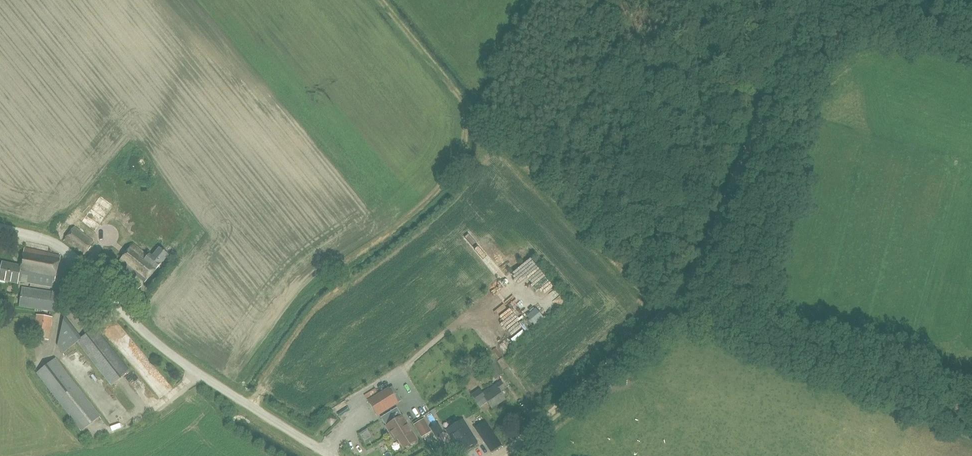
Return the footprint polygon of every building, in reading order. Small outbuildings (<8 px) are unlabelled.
[(114,202),(102,194),(82,222),(94,229),(114,202)] [(83,255),(94,241),(74,226),(64,240),(83,255)] [(147,256),(133,244),(118,262),(145,282),(168,255),(159,248),(152,257),(149,254),(147,256)] [(60,256),(24,247),(20,266),(2,262),(0,271),(0,279),(17,283),(19,274),(29,276),(28,283),(51,287),(52,281),(54,281),(60,256)] [(135,293),(141,286),(128,275),(122,283),(135,293)] [(56,311),(58,293),(22,288),(19,306),(56,311)] [(91,326),(100,318),(76,291),(67,299),(91,326)] [(478,307),(481,312),(488,308),(486,303),(478,307)] [(488,309),(482,312),(486,319),(492,316),(488,309)] [(49,340),(52,317),(36,315),(32,337),(49,340)] [(81,339),(64,317),(58,346),(63,353),(77,341),(111,384),(129,371),(95,328),(81,339)] [(81,430),(99,415),(55,358),(37,373),(81,430)] [(495,379),(503,374),(495,362),(487,367),(495,379)] [(492,409),(505,400),(500,392),(505,388),(501,382),(489,390),(491,393),(484,398),(492,409)] [(390,389),(369,402),(378,416),(399,403),(390,389)] [(331,425),(335,420),(331,416),(327,421),(331,425)] [(372,427),(380,422),(376,416),(368,421),(372,427)] [(418,440),(403,417),(387,427),(392,434),(395,432),(405,448),(418,440)] [(423,419),(414,425),(421,437),(431,432),(423,419)] [(461,452),(477,441),(463,420),(446,430),(461,452)] [(436,435),(442,431),(438,424),(431,428),(436,435)] [(492,451),(501,444),(489,426),(479,433),(492,451)]
